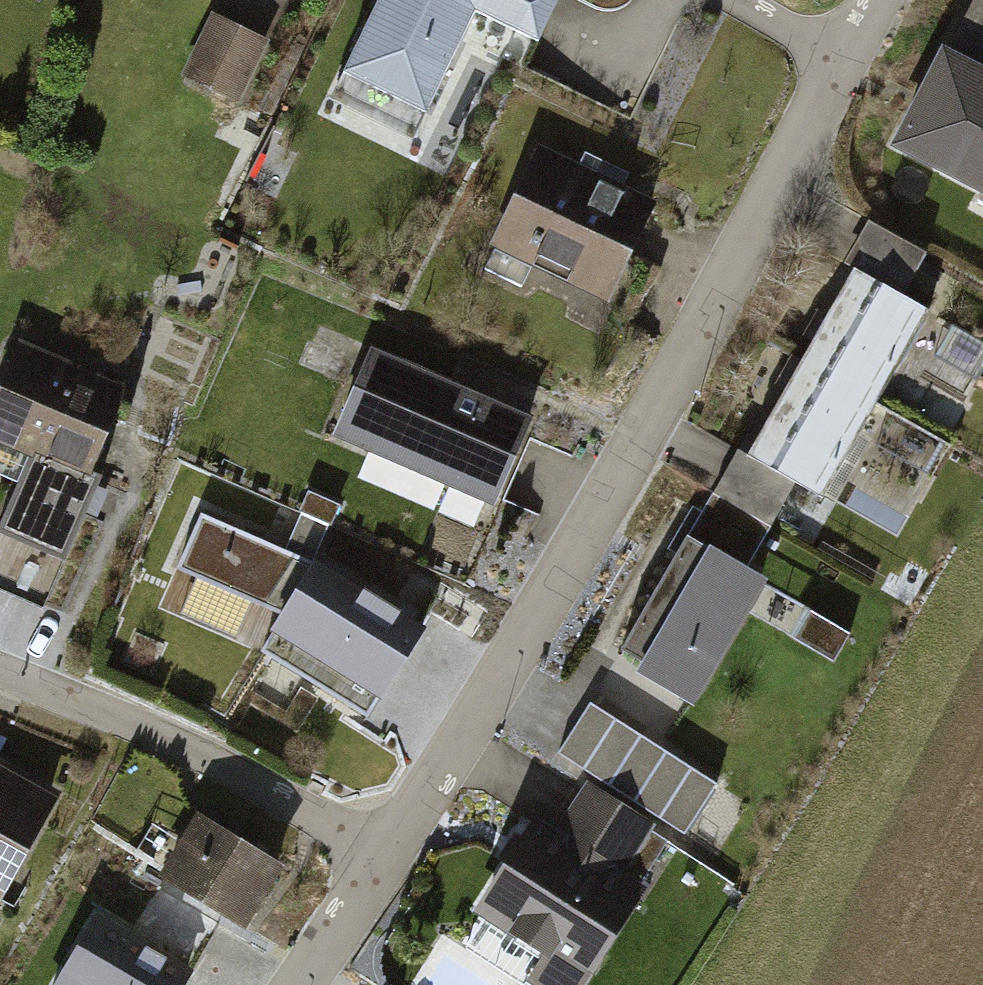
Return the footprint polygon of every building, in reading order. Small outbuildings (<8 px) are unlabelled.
[(558,0),(392,0),(334,123),(429,168),(483,51),(541,78),(574,7),(558,0)] [(940,46),(982,69),(982,0),(962,0),(940,46)] [(241,128),(270,55),(216,34),(187,107),(241,128)] [(882,140),(982,193),(982,69),(940,46),(934,43),(882,140)] [(664,216),(549,163),(499,269),(614,322),(664,216)] [(855,273),(906,302),(929,263),(867,227),(844,267),(855,273)] [(801,365),(880,411),(933,318),(906,302),(855,273),(801,365)] [(938,356),(980,381),(982,377),(982,340),(958,325),(938,356)] [(485,496),(520,412),(360,345),(324,429),(485,496)] [(880,411),(801,365),(745,462),(799,493),(897,550),(953,453),(880,411)] [(30,373),(0,440),(0,473),(37,490),(0,572),(0,581),(58,607),(142,423),(30,373)] [(799,493),(745,462),(737,457),(689,540),(751,575),(799,493)] [(310,557),(195,511),(173,569),(284,610),(261,646),(374,712),(421,624),(310,557)] [(751,575),(689,540),(620,657),(638,667),(630,680),(692,716),(748,621),(835,671),(855,636),(751,575)] [(590,713),(560,760),(685,841),(716,794),(590,713)] [(0,776),(0,933),(68,814),(0,776)] [(539,813),(476,919),(548,962),(536,982),(541,984),(584,984),(644,884),(623,872),(645,835),(579,795),(561,826),(539,813)] [(287,863),(201,815),(163,881),(249,930),(287,863)] [(99,916),(59,984),(187,984),(194,972),(99,916)]
